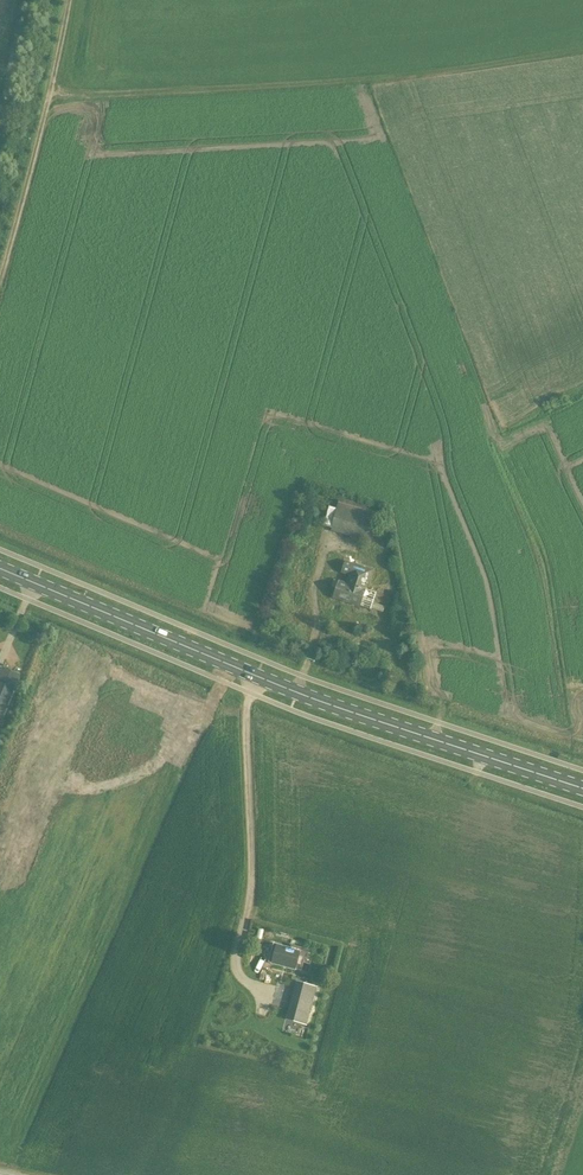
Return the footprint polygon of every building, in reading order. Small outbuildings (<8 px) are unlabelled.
[(340,498),(337,507),(330,531),(370,543),(379,510),(340,498)] [(335,579),(332,601),(373,606),(375,591),(369,590),(372,564),(342,561),(341,573),(348,574),(347,581),(335,579)] [(2,719),(17,682),(20,675),(1,667),(0,671),(0,718),(2,719)] [(291,946),(290,949),(277,946),(272,963),(301,971),(307,950),(291,946)] [(293,1011),(307,1015),(314,987),(300,984),(293,1011)]
